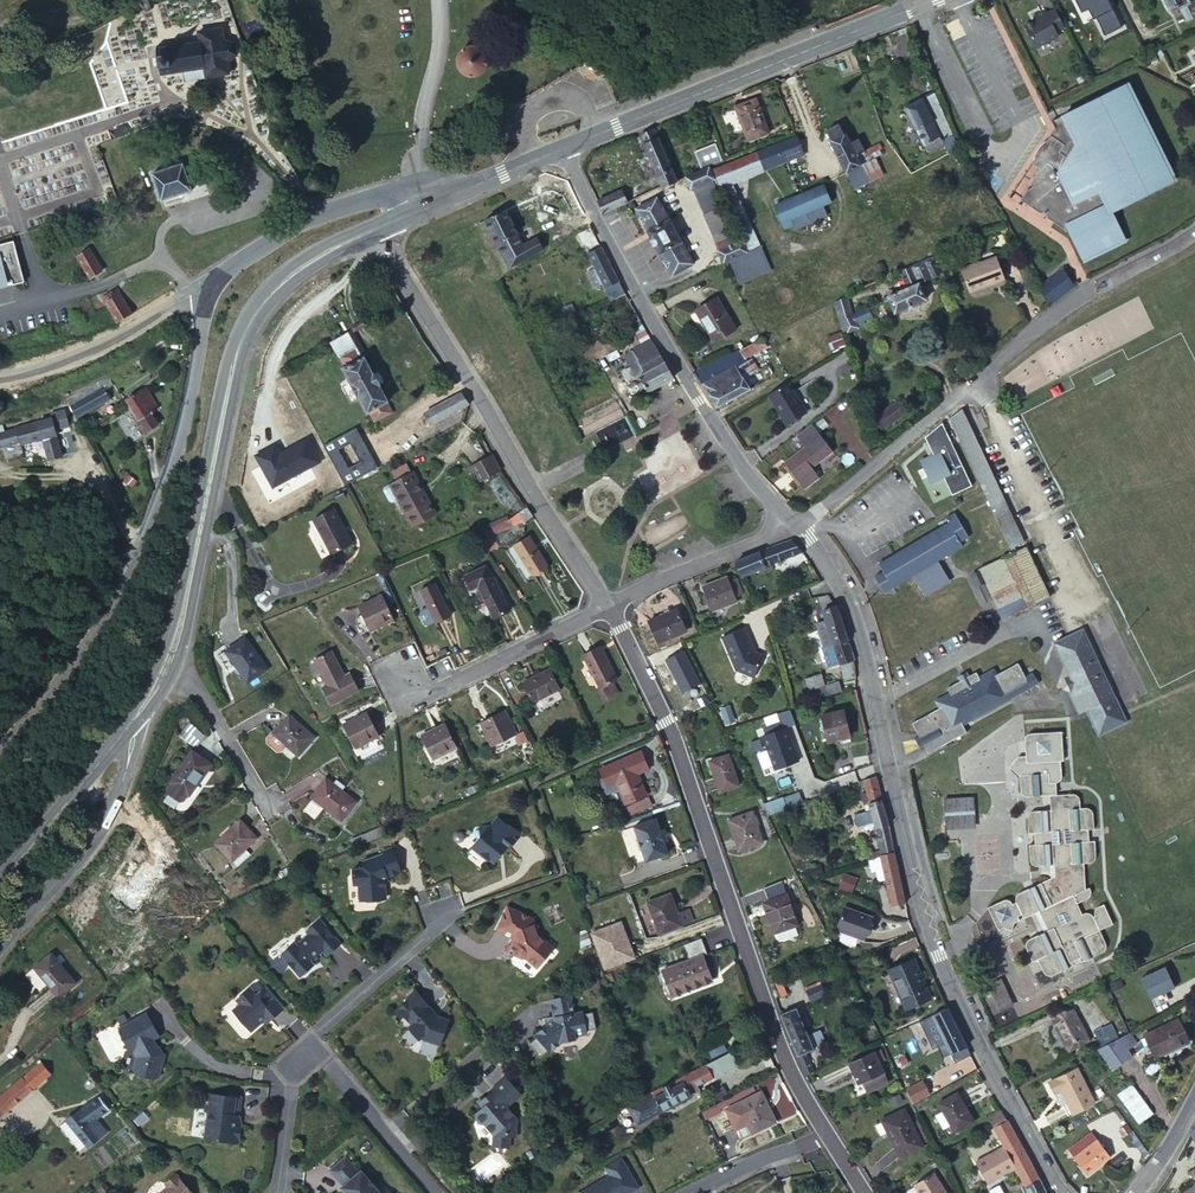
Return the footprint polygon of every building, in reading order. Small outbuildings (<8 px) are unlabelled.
[(1169,10),(1189,0),(1163,0),(1169,10)] [(1062,26),(1052,9),(1044,14),(1042,10),(1032,16),(1034,20),(1025,25),(1023,29),(1034,48),(1056,36),(1053,31),(1062,26)] [(189,44),(148,55),(157,83),(173,78),(177,90),(222,80),(218,65),(229,59),(224,43),(212,42),(208,32),(187,37),(189,44)] [(476,75),(477,72),(476,68),(475,65),(473,62),(471,59),(468,57),(465,56),(462,55),(458,55),(455,55),(452,57),(449,58),(447,60),(445,63),(444,66),(443,69),(443,72),(443,75),(444,78),(445,80),(447,84),(450,86),(452,87),(456,88),(459,89),(462,89),(466,87),(468,86),(472,83),(473,82),(475,79),(476,75)] [(1124,80),(1052,120),(1055,126),(1033,164),(1043,169),(1033,184),(1035,188),(1029,192),(1023,202),(1045,214),(1049,212),(1052,218),(1069,228),(1072,226),(1090,257),(1130,235),(1115,209),(1177,174),(1124,80)] [(952,135),(933,92),(904,108),(916,130),(918,134),(924,131),(930,142),(924,145),(928,154),(945,145),(942,140),(952,135)] [(754,98),(733,106),(747,140),(768,132),(754,98)] [(825,130),(826,132),(853,188),(867,181),(860,166),(875,158),(872,152),(881,148),(878,143),(863,151),(857,139),(848,143),(839,123),(825,130)] [(639,134),(661,186),(662,187),(675,180),(653,129),(639,134)] [(919,136),(924,145),(930,142),(924,131),(918,134),(919,136)] [(794,135),(756,151),(762,166),(782,158),(784,161),(802,154),(794,135)] [(105,153),(122,146),(118,136),(101,142),(105,153)] [(714,142),(693,150),(701,168),(721,160),(714,142)] [(756,151),(710,169),(713,178),(716,185),(762,166),(756,151)] [(867,181),(882,173),(875,158),(860,166),(867,181)] [(710,169),(708,166),(685,176),(690,188),(713,178),(710,169)] [(170,167),(138,176),(147,203),(179,194),(170,167)] [(683,179),(669,185),(673,193),(687,188),(683,179)] [(819,185),(772,204),(781,226),(790,224),(788,218),(804,212),(807,220),(824,214),(820,205),(830,202),(828,197),(825,198),(819,185)] [(621,190),(597,200),(603,213),(614,208),(628,202),(621,190)] [(656,196),(635,208),(647,229),(646,230),(658,253),(660,253),(671,275),(692,263),(680,242),(680,240),(668,218),(667,218),(656,196)] [(703,212),(722,205),(719,197),(700,205),(703,212)] [(716,250),(722,263),(724,262),(746,252),(741,239),(736,241),(722,205),(703,212),(718,249),(716,250)] [(504,208),(484,219),(496,243),(497,243),(509,267),(542,249),(536,236),(521,244),(515,233),(516,232),(504,208)] [(614,208),(603,213),(608,223),(619,217),(614,208)] [(0,245),(7,274),(21,270),(15,242),(0,245)] [(606,292),(610,299),(624,293),(617,278),(601,245),(587,252),(595,268),(587,272),(594,288),(602,284),(606,292)] [(80,246),(66,252),(75,275),(89,269),(80,246)] [(755,273),(746,252),(724,262),(733,283),(755,273)] [(11,290),(3,255),(0,256),(0,292),(11,290)] [(972,263),(960,268),(968,289),(988,282),(988,283),(1003,278),(995,256),(973,265),(972,263)] [(937,275),(930,257),(898,271),(905,286),(891,293),(889,288),(884,291),(893,312),(924,299),(917,283),(937,275)] [(1049,304),(1072,286),(1061,269),(1039,287),(1048,302),(1049,304)] [(644,289),(648,296),(659,291),(655,283),(644,289)] [(601,294),(604,302),(609,300),(610,299),(606,292),(601,294)] [(114,293),(92,301),(101,324),(122,315),(114,293)] [(625,311),(632,307),(625,294),(617,298),(625,311)] [(833,301),(843,334),(857,327),(851,313),(846,295),(833,301)] [(716,297),(696,309),(708,328),(706,330),(714,341),(735,329),(716,297)] [(851,313),(857,327),(863,324),(861,321),(871,316),(867,306),(851,313)] [(365,356),(350,329),(331,341),(344,367),(342,368),(366,412),(368,411),(374,421),(390,412),(385,402),(387,401),(363,357),(365,356)] [(839,331),(834,333),(825,336),(829,347),(843,342),(839,331)] [(648,390),(672,376),(651,337),(624,353),(636,375),(638,374),(648,390)] [(693,370),(716,407),(750,388),(737,366),(747,360),(745,357),(766,345),(764,342),(767,340),(765,337),(760,339),(726,356),(725,354),(693,370)] [(805,411),(787,382),(775,389),(767,394),(785,423),(805,411)] [(63,406),(68,419),(102,407),(101,401),(112,398),(110,390),(63,406)] [(459,392),(424,412),(430,424),(467,403),(459,392)] [(138,397),(117,405),(124,425),(121,426),(126,439),(142,433),(138,421),(145,419),(138,397)] [(896,401),(871,419),(879,430),(904,412),(896,401)] [(961,408),(949,417),(982,490),(1011,552),(1015,550),(1013,546),(1023,541),(961,408)] [(54,415),(40,421),(46,436),(60,431),(54,415)] [(0,437),(0,452),(10,448),(11,450),(33,441),(41,462),(54,457),(46,436),(40,421),(30,425),(5,435),(0,437)] [(388,436),(381,440),(386,450),(394,446),(388,436)] [(805,446),(783,463),(795,478),(796,477),(800,482),(813,472),(809,467),(817,461),(805,446)] [(954,448),(932,459),(945,488),(967,477),(954,448)] [(480,481),(498,471),(490,455),(472,466),(480,481)] [(410,472),(389,483),(390,484),(398,498),(404,511),(406,512),(404,513),(411,526),(435,513),(428,500),(426,501),(410,472)] [(398,498),(390,484),(383,487),(383,490),(389,501),(392,501),(398,498)] [(531,515),(524,506),(517,512),(524,521),(531,515)] [(332,509),(312,520),(331,553),(351,542),(332,509)] [(947,521),(877,562),(882,570),(891,586),(914,572),(915,575),(912,577),(923,595),(949,580),(938,562),(927,568),(926,565),(961,545),(958,541),(967,535),(953,512),(944,517),(947,521)] [(510,518),(476,533),(480,539),(513,524),(510,518)] [(313,522),(306,526),(316,546),(324,542),(313,522)] [(529,535),(514,544),(532,574),(547,564),(529,535)] [(791,538),(735,560),(741,576),(802,551),(791,538)] [(1025,546),(1015,550),(1011,552),(978,568),(979,570),(985,582),(1001,618),(1036,602),(1049,596),(1025,546)] [(485,565),(465,575),(471,588),(478,585),(493,617),(509,609),(493,575),(485,565)] [(891,586),(882,570),(873,575),(882,591),(891,586)] [(985,582),(979,570),(969,574),(975,586),(985,582)] [(710,610),(736,600),(734,596),(742,593),(736,577),(728,580),(727,576),(701,585),(710,610)] [(434,582),(419,590),(435,622),(449,614),(434,582)] [(843,678),(854,675),(852,659),(843,629),(838,613),(827,594),(816,595),(819,602),(823,611),(833,644),(821,647),(827,668),(839,665),(843,678)] [(382,595),(358,606),(369,630),(393,618),(382,595)] [(818,613),(823,611),(819,602),(814,604),(818,613)] [(676,608),(648,620),(657,642),(686,630),(676,608)] [(750,643),(751,642),(744,626),(721,636),(736,669),(754,676),(762,654),(753,651),(750,643)] [(1082,630),(1054,643),(1075,689),(1068,692),(1078,713),(1112,696),(1082,630)] [(246,636),(227,649),(237,663),(235,665),(247,682),(268,668),(246,636)] [(610,682),(613,681),(616,679),(600,646),(584,654),(600,686),(598,688),(604,700),(616,694),(610,682)] [(237,663),(227,649),(225,651),(235,665),(237,663)] [(331,650),(314,659),(327,684),(322,687),(331,704),(359,689),(349,672),(345,675),(331,650)] [(939,707),(911,722),(918,735),(924,746),(927,752),(966,732),(961,723),(1008,699),(1006,694),(1028,682),(1025,677),(1017,663),(995,674),(993,669),(978,677),(975,671),(968,675),(960,680),(946,687),(949,693),(935,700),(939,707)] [(549,668),(523,681),(533,701),(559,688),(549,668)] [(957,676),(960,680),(968,675),(965,671),(957,676)] [(825,684),(822,673),(804,679),(810,699),(841,689),(838,680),(825,684)] [(1028,682),(1006,694),(1008,698),(1038,682),(1033,673),(1025,677),(1028,682)] [(619,693),(613,681),(610,682),(616,694),(619,693)] [(720,708),(725,723),(734,721),(728,705),(720,708)] [(843,709),(821,715),(822,718),(818,719),(820,727),(824,726),(826,737),(848,732),(843,709)] [(504,710),(481,722),(492,744),(516,733),(504,710)] [(366,712),(343,724),(355,747),(379,735),(366,712)] [(289,715),(272,733),(286,745),(298,755),(314,737),(289,715)] [(785,720),(760,728),(775,773),(800,764),(785,720)] [(189,723),(180,734),(196,747),(205,736),(189,723)] [(444,723),(422,735),(433,758),(456,746),(444,723)] [(1003,899),(986,907),(997,930),(1002,928),(1010,931),(1013,923),(1019,920),(1017,916),(1021,915),(1023,918),(1038,911),(1047,930),(1033,937),(1029,939),(1028,940),(1026,942),(1025,943),(1025,945),(1025,947),(1026,949),(1032,961),(1037,959),(1042,969),(1044,973),(1045,975),(1049,976),(1051,976),(1073,965),(1071,961),(1078,958),(1080,962),(1098,952),(1100,953),(1102,952),(1103,951),(1105,947),(1106,944),(1105,942),(1104,938),(1099,929),(1112,923),(1102,904),(1095,907),(1093,908),(1092,910),(1091,911),(1091,913),(1093,918),(1091,915),(1089,913),(1085,913),(1083,913),(1081,914),(1076,903),(1086,898),(1089,896),(1090,893),(1090,891),(1088,887),(1084,888),(1083,863),(1088,863),(1091,862),(1094,860),(1095,858),(1095,856),(1095,853),(1094,840),(1088,840),(1088,829),(1093,829),(1092,820),(1092,813),(1091,811),(1090,810),(1086,807),(1079,807),(1079,803),(1079,800),(1078,797),(1075,794),(1073,793),(1056,794),(1056,783),(1057,782),(1059,781),(1061,779),(1062,776),(1060,761),(1063,760),(1061,731),(1033,733),(1030,733),(1028,734),(1025,736),(1024,738),(1024,741),(1025,755),(1018,756),(1008,766),(1019,776),(1019,789),(1020,792),(1022,794),(1024,796),(1029,796),(1049,795),(1050,809),(1034,810),(1029,811),(1027,813),(1026,814),(1026,816),(1028,833),(1033,833),(1034,844),(1028,844),(1029,859),(1029,861),(1030,862),(1031,864),(1032,865),(1033,866),(1035,866),(1053,865),(1054,876),(1017,894),(1015,895),(1015,896),(1014,898),(1015,901),(1011,903),(1010,902),(1008,899),(1006,898),(1003,899)] [(848,732),(826,737),(828,742),(849,736),(848,732)] [(281,750),(286,745),(272,733),(267,739),(268,742),(277,751),(281,750)] [(924,746),(918,735),(914,737),(920,749),(924,746)] [(191,750),(169,781),(171,782),(187,793),(188,794),(198,780),(200,781),(211,764),(191,750)] [(599,768),(603,777),(613,774),(618,784),(626,802),(646,793),(637,773),(648,768),(641,755),(643,754),(641,750),(599,768)] [(727,754),(708,761),(718,792),(737,785),(727,754)] [(613,774),(603,777),(600,779),(605,790),(618,784),(613,774)] [(568,775),(554,780),(558,789),(572,784),(568,775)] [(875,776),(863,780),(866,792),(879,789),(875,776)] [(326,777),(312,795),(325,804),(324,807),(341,820),(356,800),(342,790),(345,786),(336,779),(333,783),(326,777)] [(187,793),(171,782),(167,788),(168,792),(179,800),(183,799),(187,793)] [(881,798),(879,789),(866,792),(869,801),(881,798)] [(782,799),(785,808),(802,802),(799,792),(782,799)] [(325,804),(312,795),(311,797),(324,807),(325,804)] [(767,795),(758,798),(767,815),(785,808),(782,799),(781,797),(769,801),(767,795)] [(972,797),(944,799),(946,828),(974,826),(972,797)] [(867,853),(869,860),(880,855),(880,854),(893,851),(892,842),(881,798),(869,801),(868,801),(870,809),(854,815),(857,826),(873,821),(880,849),(867,853)] [(621,808),(615,810),(620,821),(625,819),(621,808)] [(736,835),(733,835),(737,850),(761,842),(751,812),(731,819),(736,835)] [(509,847),(522,832),(510,821),(509,823),(499,814),(491,823),(481,823),(482,834),(472,845),(483,853),(484,852),(494,860),(500,854),(499,850),(501,847),(504,849),(507,846),(509,847)] [(654,818),(633,825),(645,860),(667,853),(654,818)] [(727,819),(733,835),(736,835),(731,819),(727,819)] [(239,820),(215,844),(231,861),(232,860),(238,866),(250,853),(244,848),(256,837),(239,820)] [(633,825),(622,830),(634,864),(645,860),(633,825)] [(390,875),(403,870),(394,848),(365,860),(360,865),(350,869),(352,885),(356,884),(358,900),(381,898),(384,894),(388,879),(391,878),(390,875)] [(880,855),(869,860),(871,870),(882,868),(890,905),(904,901),(893,851),(880,854),(880,855)] [(124,885),(119,881),(109,894),(134,913),(163,876),(143,861),(128,880),(124,885)] [(272,874),(275,880),(293,872),(290,865),(272,874)] [(819,865),(800,872),(803,882),(822,874),(819,865)] [(123,876),(119,881),(124,885),(128,880),(123,876)] [(763,888),(767,901),(786,894),(781,881),(763,888)] [(669,894),(647,902),(658,933),(692,920),(688,909),(676,913),(669,894)] [(786,894),(767,901),(762,903),(772,932),(796,924),(786,894)] [(530,918),(504,907),(494,932),(514,940),(510,947),(513,955),(522,956),(525,955),(535,967),(545,956),(539,951),(547,942),(537,933),(530,918)] [(873,917),(844,908),(838,928),(840,932),(866,940),(869,930),(872,931),(873,925),(872,921),(873,917)] [(609,936),(602,938),(610,959),(603,962),(606,969),(629,960),(619,934),(624,932),(620,921),(604,926),(609,936)] [(335,948),(314,923),(300,935),(303,938),(291,949),(289,947),(287,948),(285,949),(278,954),(278,956),(276,958),(294,980),(296,978),(298,978),(305,972),(305,970),(308,968),(306,966),(310,963),(313,958),(317,954),(321,959),(335,948)] [(598,928),(602,938),(609,936),(604,926),(598,928)] [(701,937),(682,944),(688,960),(662,970),(671,996),(711,980),(702,954),(706,953),(701,937)] [(552,947),(547,942),(539,951),(545,956),(552,947)] [(674,949),(663,953),(667,963),(677,959),(674,949)] [(50,953),(34,966),(58,996),(75,982),(50,953)] [(913,958),(889,969),(906,1008),(930,998),(913,958)] [(1164,966),(1140,978),(1150,999),(1174,988),(1164,966)] [(779,979),(774,981),(780,996),(785,994),(779,979)] [(1000,979),(989,985),(1001,1009),(1012,1004),(1000,979)] [(804,988),(806,991),(821,985),(819,981),(804,988)] [(821,985),(806,991),(810,1000),(825,993),(821,985)] [(248,987),(237,997),(241,1001),(231,1010),(250,1031),(266,1016),(269,1019),(281,1008),(263,987),(255,994),(248,987)] [(429,1007),(415,991),(394,1010),(416,1036),(420,1036),(421,1037),(438,1043),(446,1017),(436,1015),(434,1012),(431,1014),(427,1009),(429,1007)] [(569,995),(550,999),(554,1014),(547,1016),(549,1023),(536,1034),(538,1036),(529,1044),(540,1057),(549,1049),(551,1050),(560,1040),(574,1037),(573,1034),(585,1032),(584,1029),(595,1027),(591,1010),(581,1012),(580,1010),(573,1012),(569,995)] [(970,1054),(948,1007),(933,1015),(925,1019),(937,1044),(945,1040),(955,1061),(970,1054)] [(780,1014),(805,1074),(813,1071),(805,1052),(812,1049),(811,1047),(815,1046),(812,1039),(809,1041),(795,1008),(780,1014)] [(147,1010),(122,1026),(121,1030),(133,1047),(137,1048),(140,1052),(136,1065),(138,1068),(158,1075),(161,1073),(169,1050),(162,1048),(159,1044),(161,1043),(156,1035),(161,1032),(147,1010)] [(1072,1010),(1052,1021),(1068,1051),(1088,1041),(1072,1010)] [(1177,1019),(1144,1035),(1155,1057),(1170,1050),(1169,1048),(1187,1040),(1177,1019)] [(1093,1039),(1097,1048),(1117,1039),(1109,1024),(1093,1032),(1096,1038),(1093,1039)] [(1117,1039),(1097,1048),(1112,1068),(1129,1056),(1125,1050),(1135,1043),(1128,1033),(1117,1039)] [(721,1042),(707,1049),(711,1058),(725,1050),(721,1042)] [(880,1048),(873,1052),(878,1063),(885,1060),(880,1048)] [(873,1052),(852,1061),(862,1081),(864,1081),(882,1072),(878,1063),(873,1052)] [(735,1066),(729,1054),(715,1060),(722,1072),(735,1066)] [(715,1060),(650,1094),(653,1098),(645,1102),(650,1111),(658,1107),(660,1111),(699,1090),(697,1085),(722,1072),(715,1060)] [(862,1081),(852,1061),(848,1063),(858,1083),(862,1081)] [(0,1096),(0,1116),(50,1074),(40,1062),(0,1096)] [(1076,1069),(1047,1081),(1052,1092),(1059,1089),(1071,1112),(1093,1101),(1076,1069)] [(902,1079),(906,1086),(907,1089),(923,1080),(918,1071),(902,1079)] [(882,1072),(864,1081),(869,1090),(887,1081),(882,1072)] [(520,1094),(505,1076),(491,1088),(492,1090),(478,1102),(482,1107),(475,1113),(474,1117),(479,1123),(484,1123),(493,1135),(492,1146),(509,1147),(510,1135),(516,1136),(517,1118),(506,1106),(520,1094)] [(907,1089),(914,1102),(930,1093),(923,1080),(907,1089)] [(1130,1082),(1115,1092),(1137,1122),(1152,1111),(1130,1082)] [(760,1091),(736,1102),(740,1110),(733,1113),(739,1127),(747,1124),(751,1133),(775,1122),(760,1091)] [(957,1093),(938,1104),(942,1111),(934,1116),(942,1129),(950,1125),(954,1132),(973,1121),(957,1093)] [(208,1113),(204,1139),(238,1144),(242,1125),(238,1124),(242,1100),(208,1094),(205,1112),(208,1113)] [(891,1105),(901,1101),(898,1094),(888,1098),(891,1105)] [(76,1133),(69,1138),(79,1152),(105,1132),(95,1119),(107,1110),(97,1097),(66,1120),(76,1133)] [(658,1107),(650,1111),(652,1115),(660,1111),(658,1107)] [(988,1116),(994,1126),(1006,1119),(1000,1109),(988,1116)] [(892,1135),(889,1136),(899,1157),(921,1146),(904,1110),(884,1119),(892,1135)] [(881,1121),(889,1136),(892,1135),(884,1119),(881,1121)] [(1006,1119),(994,1126),(1004,1146),(975,1161),(986,1183),(1015,1168),(1025,1186),(1039,1179),(1022,1147),(1006,1119)] [(59,1124),(69,1138),(76,1133),(66,1120),(59,1124)] [(1124,1122),(1116,1128),(1121,1135),(1129,1129),(1124,1122)] [(1091,1133),(1069,1150),(1074,1156),(1073,1157),(1087,1175),(1110,1157),(1091,1133)] [(360,1169),(358,1171),(345,1156),(329,1170),(342,1185),(340,1187),(346,1192),(381,1192),(360,1169)] [(604,1166),(609,1175),(579,1192),(626,1192),(637,1186),(619,1157),(604,1166)] [(913,1184),(918,1192),(945,1192),(932,1172),(913,1184)] [(174,1174),(164,1183),(167,1186),(160,1192),(192,1192),(174,1174)] [(646,1182),(651,1192),(655,1192),(666,1188),(660,1175),(646,1182)] [(1025,1186),(1028,1192),(1046,1192),(1039,1179),(1025,1186)]
